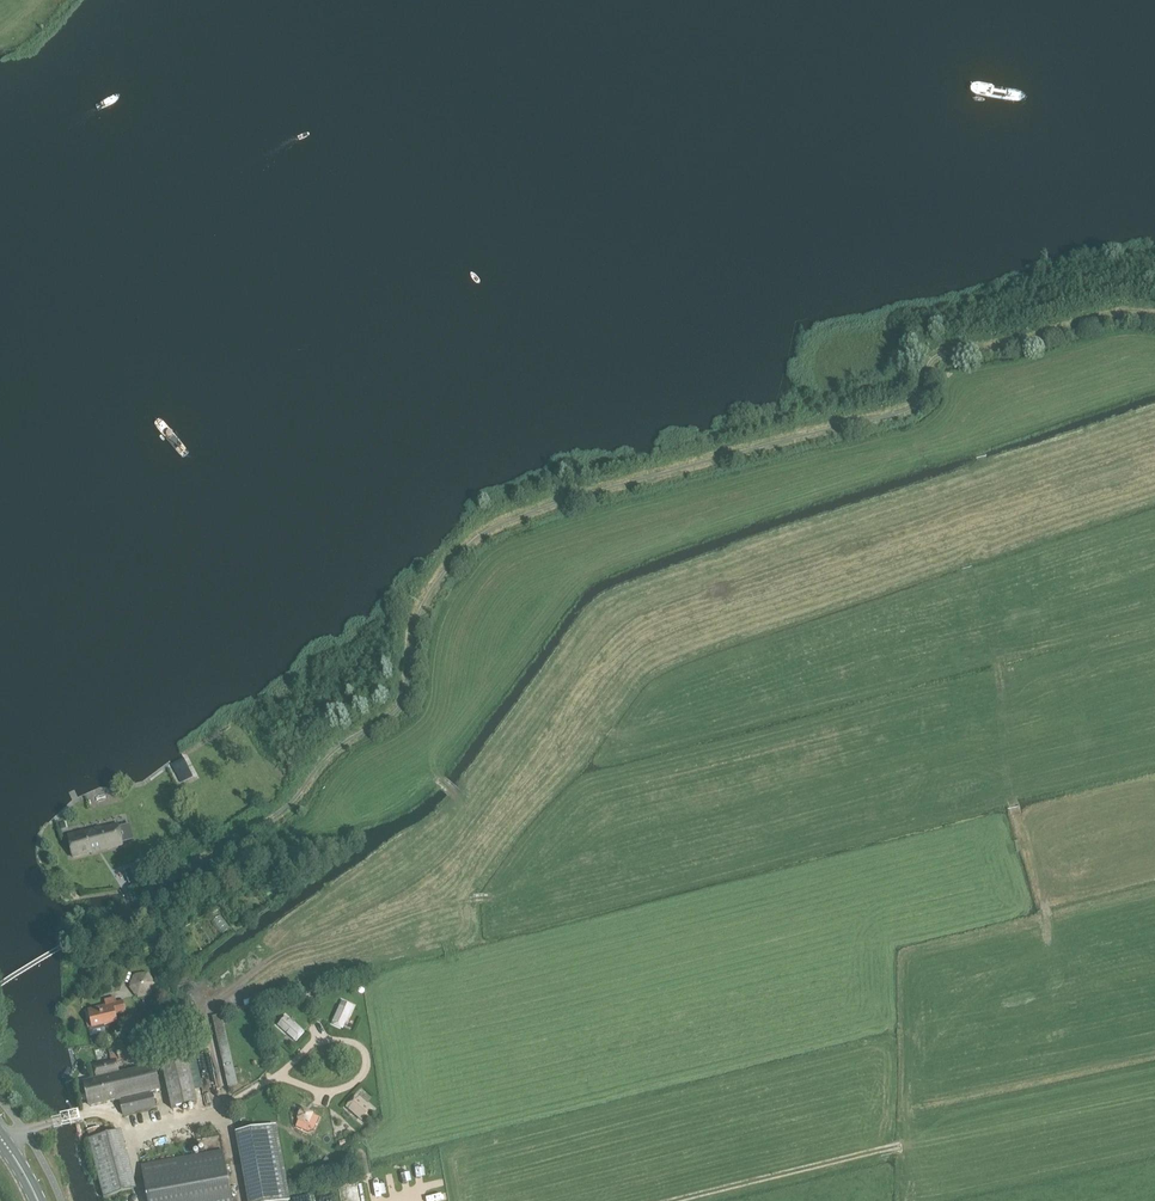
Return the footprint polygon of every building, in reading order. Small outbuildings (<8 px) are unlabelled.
[(73,857),(123,845),(119,825),(100,829),(100,827),(84,831),(83,830),(67,833),(73,857)] [(131,868),(124,871),(129,884),(136,881),(131,868)] [(217,904),(209,910),(212,914),(220,909),(217,904)] [(111,946),(125,940),(121,931),(107,937),(111,946)] [(137,999),(151,996),(156,983),(148,972),(133,975),(129,986),(137,999)] [(114,1014),(125,1012),(123,1002),(116,1004),(115,999),(105,1001),(106,1006),(84,1011),(88,1028),(90,1037),(106,1034),(104,1025),(116,1022),(114,1014)] [(343,1029),(353,1007),(341,1001),(331,1024),(333,1025),(333,1026),(341,1029),(343,1029)] [(241,1072),(239,1067),(234,1069),(222,1015),(212,1017),(228,1087),(238,1085),(235,1074),(241,1072)] [(304,1033),(286,1016),(277,1026),(296,1042),(297,1041),(298,1041),(303,1035),(304,1033)] [(94,1066),(97,1077),(119,1072),(116,1062),(144,1056),(141,1044),(109,1051),(112,1062),(94,1066)] [(171,1109),(198,1103),(187,1056),(160,1062),(171,1109)] [(90,1105),(160,1089),(155,1067),(85,1082),(90,1105)] [(156,1108),(153,1094),(120,1101),(123,1115),(156,1108)] [(357,1096),(347,1107),(361,1121),(362,1120),(371,1110),(372,1109),(357,1096)] [(312,1105),(305,1123),(320,1129),(327,1111),(312,1105)] [(274,1126),(265,1127),(245,1131),(258,1200),(288,1200),(274,1126)] [(119,1130),(88,1138),(103,1195),(133,1188),(119,1130)] [(148,1200),(233,1200),(224,1151),(141,1166),(148,1200)]
